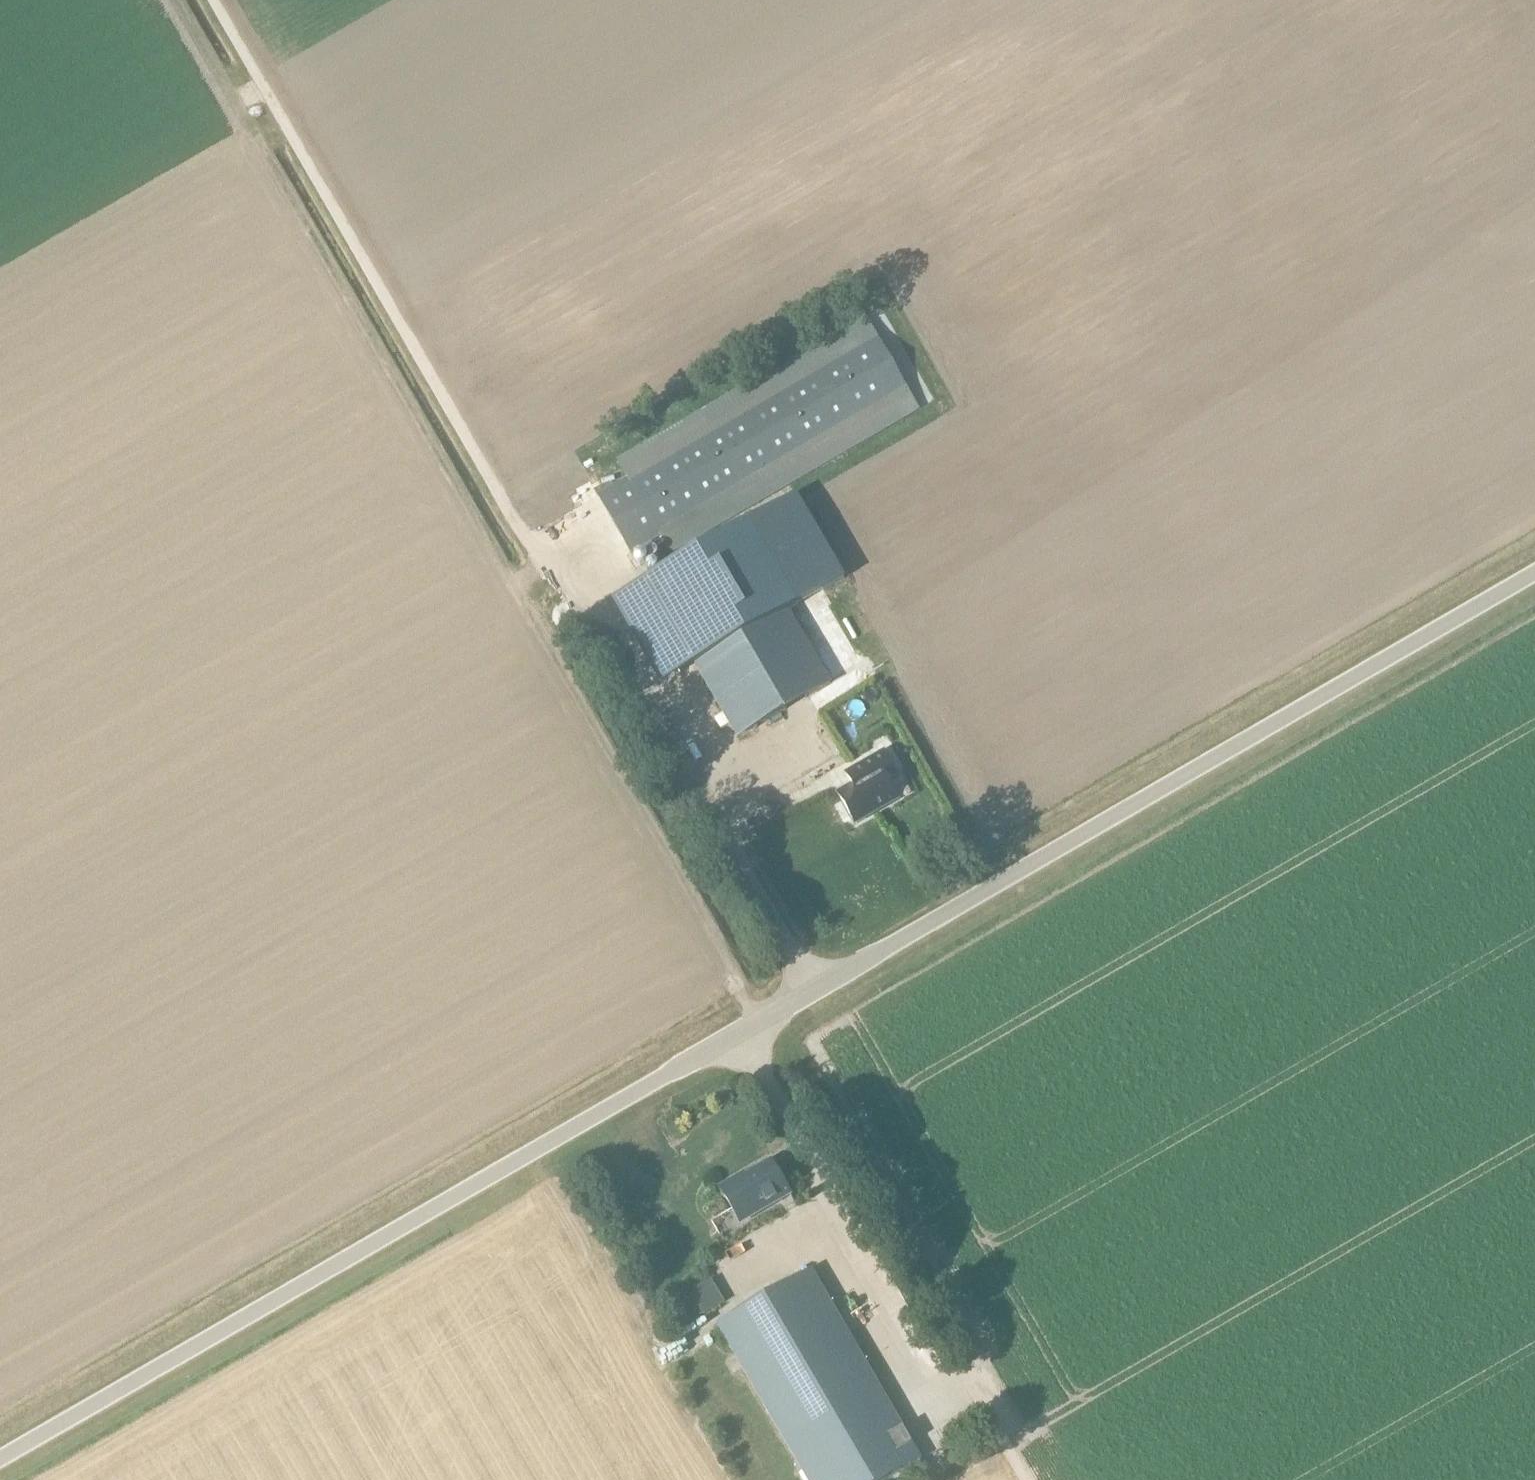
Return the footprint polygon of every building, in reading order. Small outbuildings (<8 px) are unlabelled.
[(655,538),(665,556),(918,409),(865,317),(612,464),(622,481),(596,496),(629,553),(655,538)] [(739,527),(789,614),(846,582),(795,494),(739,527)] [(564,513),(548,523),(554,533),(570,523),(564,513)] [(736,737),(830,683),(789,614),(739,527),(645,581),(696,667),(736,737)] [(661,688),(696,667),(645,581),(610,601),(661,688)] [(883,752),(845,774),(846,775),(852,772),(857,780),(854,781),(852,786),(837,794),(855,825),(898,800),(887,781),(897,776),(883,752)] [(739,1223),(789,1194),(770,1161),(737,1180),(735,1178),(719,1188),(739,1223)] [(799,1467),(807,1479),(885,1479),(920,1460),(810,1271),(716,1325),(799,1467)] [(702,1315),(723,1302),(710,1279),(688,1292),(702,1315)]
